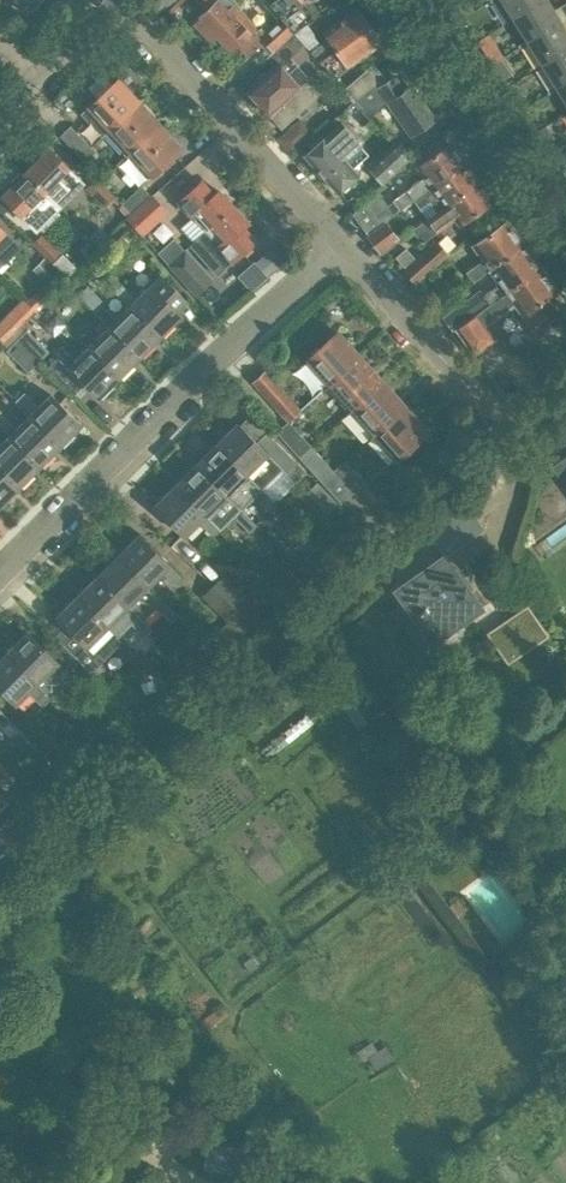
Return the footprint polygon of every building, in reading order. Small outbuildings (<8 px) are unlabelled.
[(39,0),(13,0),(26,13),(39,0)] [(207,9),(200,15),(231,50),(238,44),(247,55),(264,41),(273,51),(293,33),(280,18),(271,26),(267,22),(262,26),(258,29),(240,8),(234,0),(199,0),(207,9)] [(306,23),(314,17),(304,3),(309,0),(270,0),(268,2),(281,17),(280,18),(293,33),(306,23)] [(544,0),(501,0),(513,19),(544,0)] [(561,21),(547,0),(544,0),(513,19),(527,42),(561,21)] [(305,46),(318,59),(371,25),(359,7),(324,32),(329,39),(320,45),(306,23),(293,33),(298,39),(305,46)] [(565,50),(565,30),(561,21),(527,42),(542,65),(565,50)] [(349,67),(383,43),(371,25),(318,59),(334,77),(340,73),(337,69),(346,63),(349,67)] [(291,57),(305,46),(298,39),(293,33),(273,51),(269,55),(277,64),(247,91),(268,115),(268,114),(281,128),(320,94),(317,90),(322,86),(312,75),(309,78),(298,65),(291,57)] [(107,50),(116,60),(126,52),(117,42),(107,50)] [(565,82),(565,50),(542,65),(556,88),(565,82)] [(345,88),(354,97),(382,73),(373,64),(345,88)] [(354,97),(356,100),(364,108),(361,110),(369,118),(387,102),(388,104),(392,101),(414,133),(434,120),(410,87),(405,90),(395,76),(388,80),(382,73),(354,97)] [(116,124),(138,102),(118,80),(87,108),(88,109),(90,107),(109,129),(107,131),(108,131),(116,124)] [(556,88),(565,104),(565,82),(556,88)] [(348,107),(356,100),(345,88),(344,89),(345,89),(338,95),(344,102),(348,107)] [(143,139),(159,125),(138,102),(116,124),(108,131),(108,132),(110,130),(130,152),(143,139)] [(369,155),(341,124),(325,138),(305,155),(338,192),(358,175),(353,169),(369,155)] [(144,183),(181,149),(159,125),(143,139),(130,152),(116,164),(124,173),(130,168),(144,183)] [(77,153),(87,143),(70,126),(60,136),(77,153)] [(84,161),(94,151),(87,143),(77,153),(84,161)] [(394,143),(369,168),(383,182),(409,158),(394,143)] [(415,200),(465,164),(450,143),(417,167),(426,178),(394,201),(400,211),(414,200),(415,200)] [(48,148),(25,172),(59,206),(82,183),(71,172),(71,171),(48,148)] [(565,179),(565,159),(561,150),(551,156),(565,179)] [(446,206),(478,182),(465,164),(415,200),(420,208),(438,195),(446,206)] [(36,229),(59,206),(25,172),(1,196),(24,219),(25,218),(36,229)] [(107,207),(116,198),(96,180),(87,188),(107,207)] [(214,195),(201,181),(179,202),(205,230),(233,206),(219,191),(214,195)] [(460,226),(493,202),(478,182),(446,206),(413,230),(423,244),(439,232),(435,227),(452,215),(460,226)] [(131,214),(151,196),(142,186),(122,204),(131,214)] [(365,233),(392,213),(377,193),(352,215),(365,233)] [(152,196),(151,196),(131,214),(127,219),(141,235),(166,212),(152,196)] [(205,231),(190,244),(217,274),(255,240),(242,226),(247,222),(233,206),(205,230),(205,231)] [(474,281),(490,269),(523,245),(506,222),(473,246),(483,261),(467,272),(474,281)] [(379,254),(396,242),(385,225),(368,237),(379,254)] [(19,246),(0,227),(0,265),(19,246)] [(53,264),(63,254),(42,234),(33,245),(53,264)] [(123,258),(134,247),(122,235),(111,246),(123,258)] [(168,264),(184,249),(174,238),(158,253),(168,264)] [(415,283),(448,254),(437,242),(416,260),(406,249),(396,258),(406,269),(404,271),(415,283)] [(455,329),(539,268),(523,245),(490,269),(500,284),(484,295),(481,290),(443,317),(453,330),(455,329)] [(196,295),(212,280),(184,249),(168,264),(196,295)] [(49,287),(61,275),(45,258),(33,269),(49,287)] [(539,268),(455,329),(471,352),(493,336),(483,323),(513,301),(521,313),(522,313),(535,331),(554,318),(543,302),(557,292),(539,268)] [(187,301),(161,275),(136,299),(122,285),(115,292),(129,306),(160,337),(181,315),(177,311),(187,301)] [(430,310),(441,301),(421,280),(411,289),(430,310)] [(36,309),(43,302),(45,300),(37,291),(27,301),(36,309)] [(45,300),(43,302),(53,311),(63,300),(53,291),(45,300)] [(23,321),(36,309),(27,301),(15,313),(23,321)] [(115,320),(101,306),(94,313),(108,327),(109,327),(139,357),(160,337),(129,306),(115,320)] [(12,331),(2,320),(0,322),(0,339),(2,341),(9,334),(12,331)] [(12,331),(9,334),(38,362),(49,350),(27,329),(20,323),(12,331)] [(96,340),(82,326),(75,333),(89,347),(88,348),(118,378),(139,357),(109,327),(108,327),(96,340)] [(323,391),(331,384),(331,383),(360,357),(337,332),(300,365),(323,391)] [(9,334),(2,341),(2,342),(9,349),(7,351),(28,372),(38,362),(9,334)] [(98,399),(118,378),(88,348),(75,361),(60,347),(53,353),(58,358),(47,369),(73,395),(84,385),(98,399)] [(552,364),(542,352),(533,360),(543,372),(552,364)] [(353,408),(382,382),(360,357),(331,383),(331,384),(353,408)] [(289,422),(301,411),(264,371),(252,382),(289,422)] [(376,433),(405,407),(382,382),(353,408),(376,433)] [(82,425),(52,394),(37,409),(23,395),(16,401),(30,416),(61,446),(82,425)] [(396,460),(427,432),(405,407),(376,433),(397,457),(396,459),(396,460)] [(1,414),(0,415),(0,428),(9,437),(10,436),(41,466),(61,446),(30,416),(17,429),(1,414)] [(299,456),(311,446),(289,422),(277,432),(299,456)] [(237,423),(216,445),(261,489),(282,469),(295,481),(305,471),(266,432),(256,442),(237,423)] [(20,487),(41,466),(10,436),(9,437),(0,446),(0,467),(20,487)] [(276,504),(261,489),(216,445),(196,465),(241,510),(254,496),(269,511),(276,504)] [(341,504),(353,493),(333,472),(333,471),(311,446),(299,456),(341,504)] [(353,493),(366,482),(346,460),(333,471),(333,472),(353,493)] [(256,525),(241,510),(196,465),(174,486),(200,511),(220,530),(220,531),(234,517),(249,532),(256,525)] [(20,487),(0,467),(0,507),(20,487)] [(328,514),(339,503),(317,482),(307,493),(328,514)] [(220,530),(200,511),(174,486),(154,506),(184,537),(199,522),(213,537),(220,530)] [(449,553),(465,542),(447,518),(435,526),(439,531),(435,534),(449,553)] [(184,579),(170,565),(140,534),(118,556),(143,580),(149,586),(149,585),(163,572),(177,586),(184,579)] [(310,578),(330,558),(319,546),(299,566),(310,578)] [(441,637),(482,608),(444,555),(395,590),(414,616),(421,610),(441,637)] [(149,586),(143,580),(118,556),(98,576),(128,606),(143,621),(156,608),(170,623),(179,615),(149,585),(149,586)] [(143,621),(128,606),(98,576),(77,596),(108,626),(122,613),(146,638),(153,631),(143,621)] [(252,623),(260,615),(243,598),(244,597),(223,576),(213,585),(252,623)] [(289,598),(298,587),(286,577),(278,587),(289,598)] [(213,585),(202,596),(227,622),(206,643),(217,654),(239,633),(240,635),(252,623),(213,585)] [(289,598),(278,587),(277,588),(282,592),(271,600),(277,606),(288,597),(288,598),(289,598)] [(108,626),(77,596),(56,617),(87,648),(77,657),(92,672),(122,641),(108,626)] [(529,603),(508,617),(529,649),(550,635),(529,603)] [(38,683),(52,697),(73,677),(58,663),(59,662),(28,632),(7,653),(38,683)] [(38,683),(7,653),(0,660),(0,688),(17,705),(31,690),(45,704),(52,697),(38,683)] [(359,729),(376,716),(346,677),(329,690),(359,729)] [(316,708),(308,715),(315,723),(323,717),(316,708)] [(0,714),(0,722),(6,728),(12,721),(2,711),(0,714)] [(67,776),(77,765),(55,744),(45,755),(67,776)] [(54,802),(67,789),(60,782),(63,780),(52,769),(30,790),(41,801),(47,795),(54,802)] [(9,801),(0,792),(0,810),(9,801)] [(458,916),(469,909),(461,897),(451,904),(458,916)] [(250,957),(242,963),(248,972),(257,966),(250,957)] [(136,997),(148,989),(140,978),(128,986),(136,997)] [(377,1050),(372,1042),(357,1050),(363,1061),(369,1058),(375,1069),(393,1059),(385,1045),(377,1050)] [(247,1172),(248,1148),(208,1145),(206,1168),(247,1172)]
